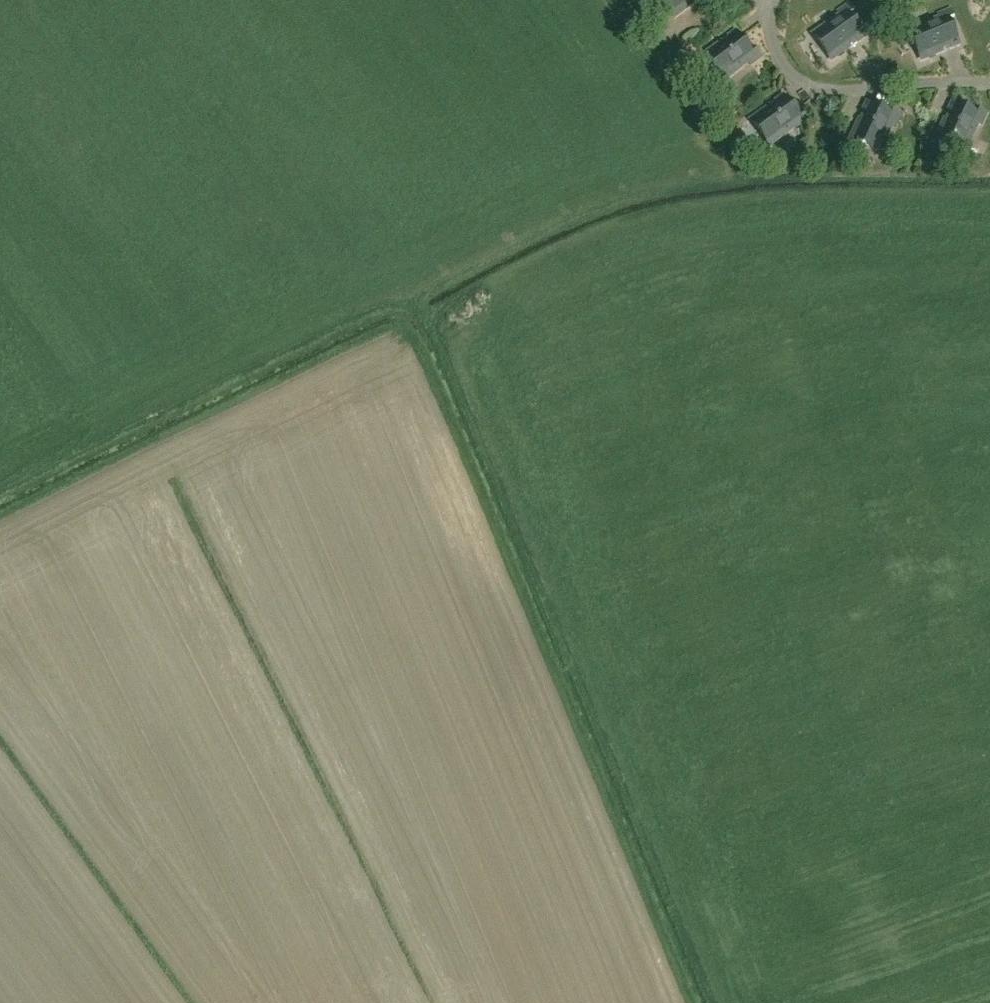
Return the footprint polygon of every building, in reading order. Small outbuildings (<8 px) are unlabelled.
[(674,17),(693,3),(694,4),(699,0),(662,0),(674,17)] [(833,22),(814,35),(831,59),(850,46),(849,44),(855,40),(856,41),(864,36),(847,13),(853,9),(849,4),(838,12),(840,14),(832,20),(833,22)] [(932,23),(910,32),(921,59),(943,50),(942,49),(949,46),(950,47),(958,44),(948,18),(954,16),(951,9),(939,15),(940,18),(931,22),(932,23)] [(704,58),(722,81),(740,67),(742,68),(749,63),(751,66),(762,57),(758,50),(752,54),(736,34),(729,39),(730,40),(724,45),(723,44),(704,58)] [(752,122),(770,145),(788,131),(789,132),(797,127),(799,130),(810,121),(805,114),(800,119),(784,98),(776,103),(777,104),(771,109),(770,108),(752,122)] [(851,141),(878,153),(888,132),(889,133),(893,124),(896,126),(902,113),(895,110),(892,116),(868,105),(864,113),(866,114),(862,120),(861,120),(851,141)] [(936,141),(963,154),(972,132),(974,133),(978,124),(981,126),(987,113),(980,110),(977,116),(953,105),(949,113),(951,114),(948,121),(946,120),(936,141)]
